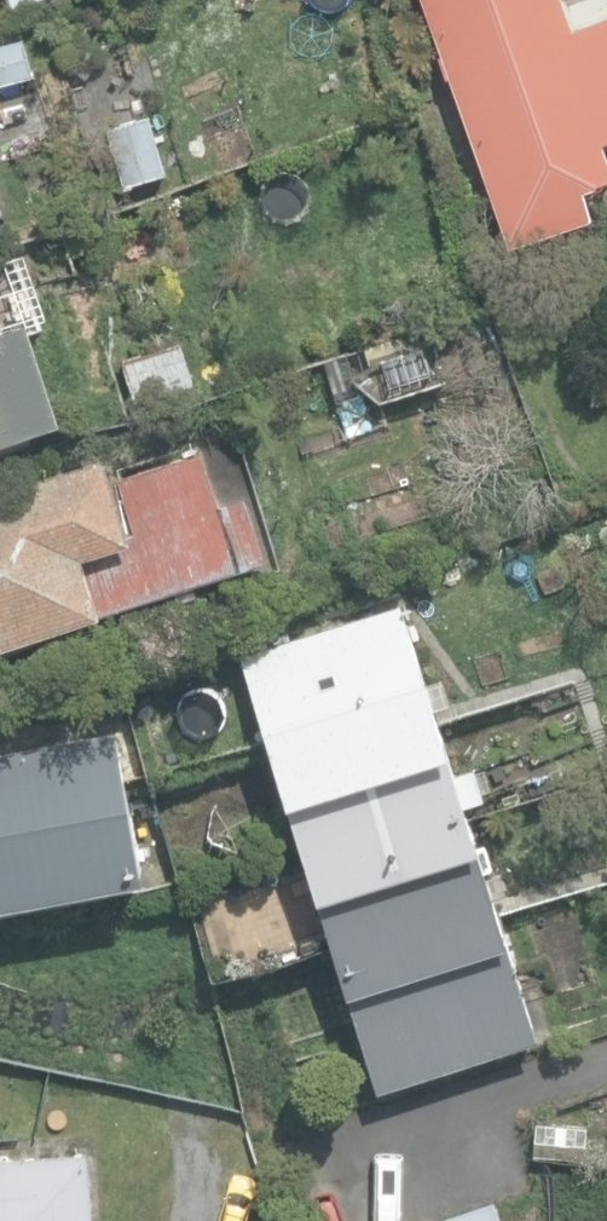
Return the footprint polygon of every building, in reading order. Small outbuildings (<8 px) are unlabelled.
[(33,0),(5,0),(7,9),(33,0)] [(509,248),(593,218),(583,190),(606,181),(606,153),(603,142),(606,140),(606,17),(573,29),(563,0),(421,0),(509,248)] [(35,74),(26,36),(0,42),(0,82),(35,74)] [(103,126),(119,194),(164,183),(148,115),(103,126)] [(60,425),(25,323),(47,315),(26,253),(0,262),(0,445),(60,425)] [(114,357),(129,417),(195,400),(180,340),(114,357)] [(266,559),(244,495),(219,503),(201,449),(110,479),(103,456),(0,490),(0,646),(266,559)] [(176,592),(178,600),(197,595),(195,586),(176,592)] [(239,652),(378,1091),(540,1040),(402,601),(239,652)] [(144,883),(120,732),(19,748),(18,741),(0,744),(0,906),(144,883)] [(90,1145),(0,1152),(0,1220),(96,1220),(90,1145)] [(496,1198),(424,1220),(503,1220),(496,1198)]
